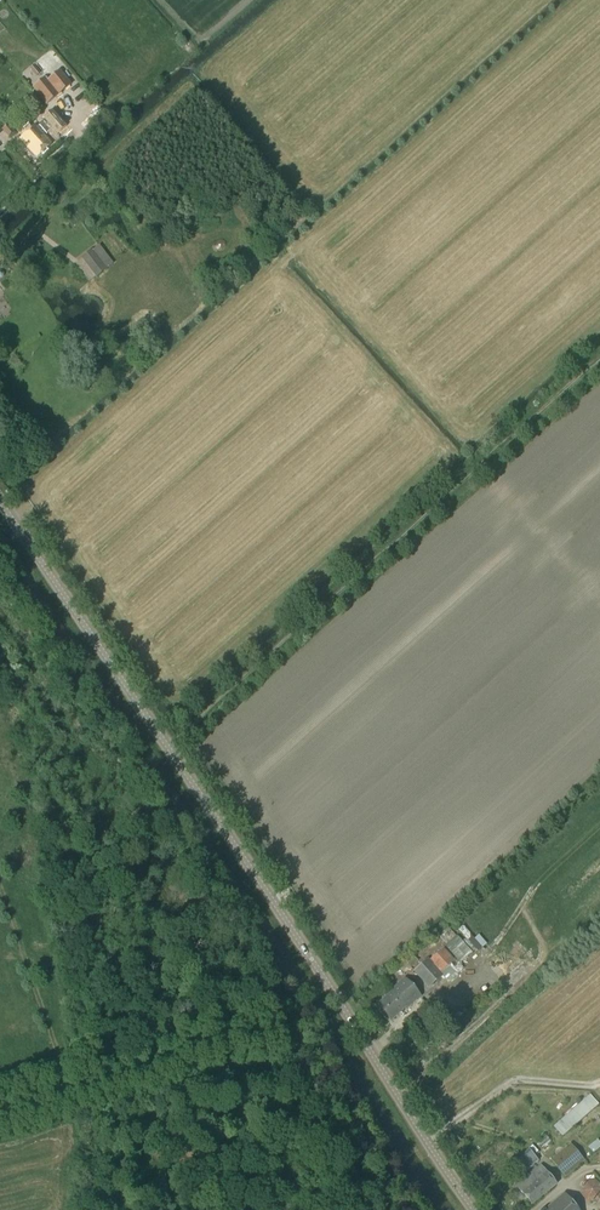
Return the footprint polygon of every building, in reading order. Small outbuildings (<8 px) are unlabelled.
[(34,65),(30,69),(36,77),(41,73),(34,65)] [(45,78),(32,88),(46,105),(72,85),(61,70),(47,81),(45,78)] [(8,137),(14,132),(7,124),(1,129),(8,137)] [(36,158),(52,144),(35,125),(19,139),(36,158)] [(31,255),(40,248),(39,247),(41,246),(34,238),(9,259),(14,263),(18,260),(20,262),(31,254),(31,255)] [(96,277),(106,270),(106,269),(115,262),(101,244),(82,258),(96,277)] [(463,926),(459,930),(478,952),(487,944),(479,935),(474,939),(463,926)] [(460,963),(472,953),(458,937),(446,947),(460,963)] [(454,960),(442,947),(428,959),(427,958),(413,971),(428,988),(442,975),(440,973),(454,960)] [(406,1010),(420,997),(404,980),(390,992),(391,993),(377,1006),(391,1021),(405,1009),(406,1010)] [(420,1040),(410,1030),(406,1034),(416,1044),(420,1040)] [(599,1105),(590,1095),(553,1127),(562,1137),(599,1105)] [(599,1147),(599,1142),(598,1140),(589,1147),(594,1152),(599,1147)] [(565,1177),(584,1161),(570,1144),(551,1160),(565,1177)] [(517,1160),(526,1171),(538,1161),(529,1150),(517,1160)] [(532,1205),(556,1185),(540,1166),(516,1186),(532,1205)] [(599,1200),(599,1197),(599,1185),(596,1180),(584,1182),(579,1193),(587,1202),(599,1200)] [(564,1194),(544,1209),(577,1209),(564,1194)]
